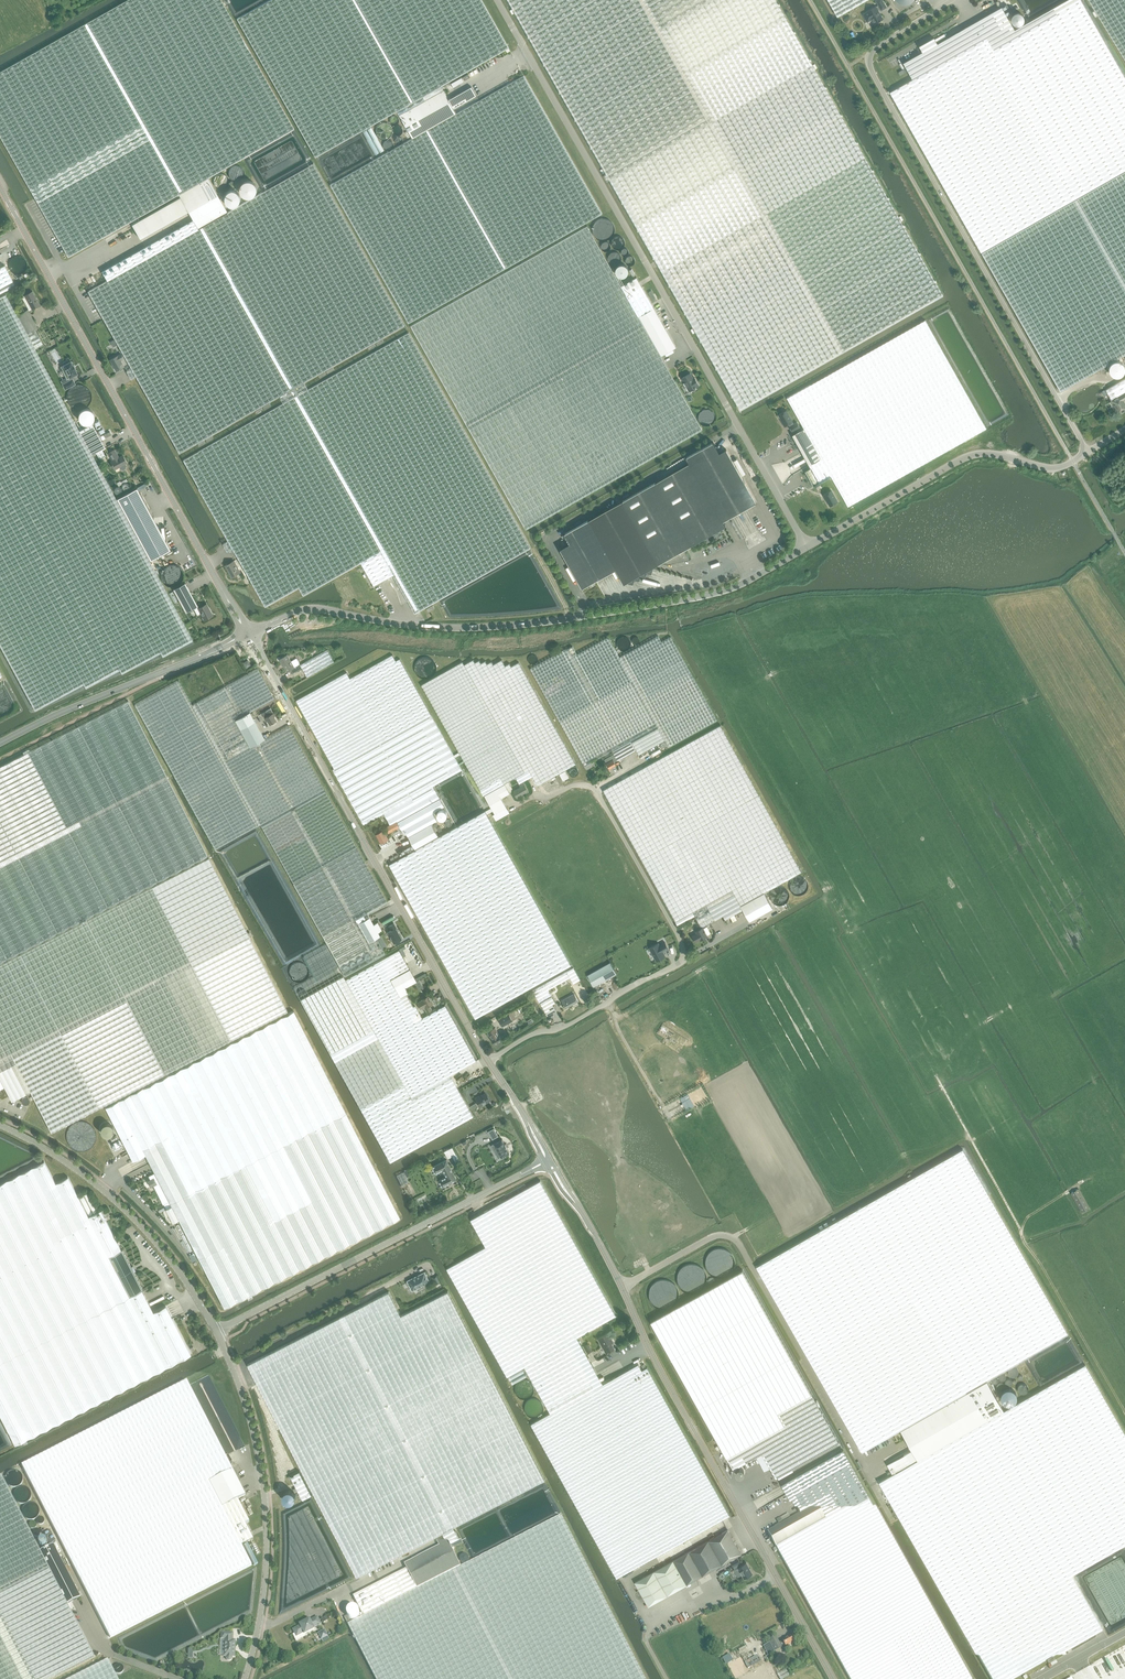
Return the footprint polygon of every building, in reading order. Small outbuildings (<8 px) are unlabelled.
[(178,194),(208,177),(294,129),(221,0),(126,0),(0,71),(0,137),(68,257),(178,194)] [(397,111),(440,86),(508,48),(481,0),(270,0),(237,19),(315,157),(397,111)] [(740,409),(742,408),(743,408),(753,402),(759,399),(867,338),(870,336),(877,332),(887,327),(896,321),(902,318),(921,307),(925,305),(934,299),(943,294),(776,0),(508,0),(740,409)] [(837,16),(866,0),(828,0),(837,16)] [(886,7),(882,0),(876,0),(879,5),(876,7),(876,6),(867,11),(867,12),(863,14),(867,22),(872,19),(874,24),(883,19),(878,11),(881,9),(881,10),(886,7)] [(890,92),(981,252),(1124,170),(1124,78),(1081,0),(1080,0),(991,51),(984,39),(890,92)] [(1014,29),(1002,7),(942,41),(938,35),(923,43),(927,49),(903,63),(912,79),(984,38),(984,39),(991,51),(1080,0),(1066,0),(1014,29)] [(1124,58),(1124,0),(1090,0),(1124,58)] [(1007,4),(1002,7),(1007,15),(1012,13),(1007,4)] [(456,114),(412,138),(331,185),(409,323),(602,214),(523,75),(456,114)] [(461,78),(451,84),(453,88),(463,82),(461,78)] [(397,111),(412,138),(456,114),(454,109),(477,96),(472,86),(448,99),(440,86),(397,111)] [(179,452),(279,396),(304,382),(405,325),(314,164),(227,212),(198,228),(193,220),(125,257),(102,271),(106,280),(87,291),(131,367),(126,370),(131,378),(135,375),(179,452)] [(982,253),(1009,302),(1060,391),(1112,361),(1124,354),(1124,171),(982,253)] [(198,228),(227,212),(208,177),(178,194),(180,197),(131,224),(140,239),(188,211),(193,220),(198,228)] [(661,356),(626,295),(587,226),(411,326),(525,528),(702,429),(661,356)] [(12,281),(13,281),(5,265),(0,268),(0,288),(12,281)] [(642,286),(626,295),(661,356),(676,347),(642,286)] [(29,310),(32,308),(39,304),(32,291),(25,296),(22,297),(29,310)] [(0,297),(0,644),(35,709),(84,683),(86,687),(120,669),(122,673),(161,652),(163,656),(193,639),(150,560),(116,499),(93,455),(79,430),(41,360),(35,348),(17,315),(6,294),(0,297)] [(18,314),(17,315),(35,348),(43,344),(34,328),(37,327),(27,309),(18,314)] [(804,428),(831,476),(848,506),(987,428),(925,320),(787,398),(804,428)] [(308,389),(304,382),(279,396),(283,403),(182,459),(228,540),(223,543),(228,551),(233,548),(266,606),(299,587),(304,594),(361,562),(374,585),(393,574),(415,613),(531,547),(409,332),(308,389)] [(110,359),(111,361),(116,370),(123,366),(120,360),(124,357),(121,353),(110,359)] [(64,365),(61,366),(67,378),(68,378),(69,381),(63,384),(65,389),(75,384),(72,379),(71,377),(77,373),(71,361),(69,362),(67,360),(63,362),(64,365)] [(693,378),(690,373),(682,378),(689,391),(697,386),(697,385),(698,385),(694,377),(693,378)] [(1124,393),(1124,392),(1124,391),(1124,378),(1105,389),(1111,400),(1124,393)] [(1111,400),(1112,401),(1110,402),(1114,410),(1116,409),(1119,413),(1120,413),(1121,413),(1122,412),(1123,411),(1124,410),(1124,404),(1124,403),(1124,404),(1122,401),(1124,399),(1124,393),(1111,400)] [(785,426),(793,422),(786,410),(778,414),(785,426)] [(105,432),(98,420),(93,423),(99,435),(105,432)] [(799,428),(796,422),(788,426),(791,432),(799,428)] [(92,423),(79,430),(92,454),(95,452),(96,453),(102,450),(106,448),(92,423)] [(819,482),(831,476),(804,428),(792,434),(819,482)] [(570,543),(560,548),(582,587),(616,569),(624,583),(664,560),(666,563),(690,558),(685,549),(725,526),(722,521),(756,502),(726,449),(719,452),(713,442),(686,457),(689,463),(588,520),(565,533),(570,543)] [(102,450),(96,453),(99,459),(106,456),(102,450)] [(124,464),(126,463),(123,455),(118,457),(115,450),(109,453),(113,460),(111,461),(115,469),(119,467),(120,469),(122,470),(123,470),(125,469),(125,467),(125,466),(124,464)] [(150,560),(156,557),(171,549),(137,487),(116,499),(150,560)] [(830,506),(838,501),(831,490),(823,494),(830,506)] [(232,577),(241,572),(234,560),(226,565),(230,572),(229,573),(232,577)] [(185,583),(173,589),(186,612),(197,606),(185,583)] [(204,619),(212,615),(206,604),(198,608),(204,619)] [(639,754),(665,739),(669,746),(717,720),(670,636),(661,641),(658,635),(619,656),(609,638),(607,637),(576,653),(572,646),(566,649),(566,648),(530,668),(533,674),(535,677),(584,766),(612,751),(614,754),(604,759),(606,763),(607,763),(609,768),(619,763),(617,760),(636,749),(639,754)] [(630,639),(629,639),(628,638),(627,637),(626,637),(625,636),(624,636),(623,637),(621,637),(620,638),(619,638),(619,639),(618,640),(617,641),(617,642),(617,644),(617,645),(617,646),(618,647),(619,648),(619,649),(620,650),(621,650),(623,651),(624,651),(625,651),(626,650),(627,650),(628,649),(629,649),(630,648),(631,646),(631,645),(631,644),(631,643),(631,642),(631,641),(630,639)] [(326,649),(310,659),(300,664),(297,658),(291,661),(287,654),(279,659),(282,664),(282,663),(287,671),(290,669),(292,673),(302,667),(307,677),(334,662),(326,649)] [(537,657),(537,656),(536,655),(535,655),(534,655),(534,654),(533,654),(532,654),(531,655),(530,655),(530,656),(529,656),(529,657),(528,658),(528,659),(528,660),(528,661),(529,662),(529,663),(530,663),(530,664),(531,664),(532,664),(533,665),(534,665),(535,664),(536,664),(537,663),(537,662),(538,662),(538,661),(538,660),(538,659),(538,658),(538,657),(537,657)] [(347,672),(296,700),(334,767),(332,768),(364,824),(384,813),(390,824),(397,821),(400,827),(402,830),(404,828),(416,849),(389,864),(475,1018),(571,964),(485,810),(439,836),(431,823),(437,820),(433,812),(444,806),(433,786),(462,769),(399,659),(396,661),(392,655),(350,678),(347,672)] [(508,781),(515,777),(529,769),(532,775),(537,785),(575,763),(519,662),(511,666),(509,663),(505,666),(502,660),(493,664),(491,661),(487,664),(485,661),(481,663),(479,660),(475,662),(473,659),(464,665),(462,661),(421,685),(483,794),(484,794),(492,809),(495,813),(493,814),(496,820),(510,812),(506,807),(501,797),(510,793),(509,791),(512,789),(508,781)] [(449,665),(450,665),(449,663),(448,661),(447,660),(445,660),(444,660),(443,660),(442,661),(440,662),(440,664),(440,665),(440,666),(441,668),(442,669),(444,669),(446,669),(447,669),(448,668),(449,666),(449,665)] [(179,680),(135,704),(215,849),(260,824),(261,825),(325,791),(288,725),(264,739),(252,717),(250,714),(249,712),(274,698),(258,668),(247,674),(192,704),(179,680)] [(208,855),(128,700),(0,766),(0,962),(208,855)] [(276,720),(274,716),(275,715),(274,712),(273,713),(271,708),(262,713),(264,718),(265,717),(267,720),(268,723),(269,723),(269,724),(276,720)] [(603,789),(675,921),(677,925),(695,916),(700,925),(703,926),(723,915),(725,919),(726,919),(728,917),(743,909),(749,921),(773,908),(764,893),(802,872),(720,724),(603,789)] [(578,769),(577,768),(576,767),(575,767),(574,767),(573,767),(572,767),(571,767),(570,768),(569,769),(569,770),(569,771),(569,772),(569,773),(569,774),(570,774),(570,775),(571,776),(572,776),(573,776),(574,776),(575,776),(576,776),(577,775),(578,774),(578,773),(578,772),(578,771),(578,770),(578,769)] [(519,783),(532,775),(529,769),(515,777),(519,783)] [(560,774),(563,781),(564,780),(565,782),(567,781),(566,779),(569,777),(566,771),(560,774)] [(517,798),(529,791),(523,782),(519,784),(521,786),(513,790),(517,798)] [(325,791),(261,825),(293,883),(344,976),(384,954),(376,938),(379,936),(377,932),(381,930),(377,922),(373,924),(367,913),(387,902),(325,791)] [(390,824),(386,827),(387,829),(389,833),(400,827),(397,821),(390,824)] [(383,830),(376,834),(381,843),(389,839),(387,835),(390,834),(389,833),(387,829),(384,830),(383,830)] [(412,844),(398,852),(400,855),(414,847),(412,844)] [(209,857),(130,897),(79,923),(0,964),(0,1088),(3,1086),(4,1087),(5,1087),(12,1101),(30,1091),(52,1132),(287,1011),(209,857)] [(807,880),(806,879),(804,878),(803,877),(801,876),(800,876),(798,876),(797,876),(795,877),(794,878),(792,879),(791,880),(790,881),(789,883),(789,884),(789,886),(789,887),(790,889),(790,891),(791,892),(792,893),(794,894),(795,895),(797,895),(798,896),(800,895),(802,895),(803,894),(805,894),(806,892),(807,891),(808,890),(808,888),(808,887),(808,885),(808,883),(807,882),(807,880)] [(788,890),(787,889),(785,888),(784,887),(782,887),(781,886),(779,886),(778,886),(776,887),(775,888),(773,889),(772,890),(771,891),(771,893),(770,894),(770,896),(770,897),(771,899),(771,900),(772,902),(774,903),(775,904),(776,905),(778,905),(779,905),(781,905),(783,905),(784,904),(786,903),(787,902),(788,901),(789,900),(789,898),(789,896),(789,895),(789,893),(788,892),(788,890)] [(393,943),(401,939),(395,928),(395,927),(393,923),(388,926),(391,930),(387,932),(393,943)] [(695,942),(696,941),(697,941),(699,940),(708,935),(707,935),(710,933),(707,926),(704,928),(703,927),(696,931),(697,933),(692,935),(695,942)] [(658,943),(650,948),(657,961),(665,956),(663,951),(665,950),(665,951),(669,949),(665,942),(659,945),(658,943)] [(300,999),(299,999),(306,1012),(307,1013),(312,1023),(314,1026),(319,1035),(324,1045),(326,1047),(331,1057),(336,1066),(342,1076),(343,1078),(348,1088),(353,1097),(359,1107),(364,1117),(366,1121),(372,1131),(377,1140),(382,1150),(386,1156),(388,1159),(390,1162),(394,1159),(413,1149),(431,1139),(432,1138),(444,1132),(473,1116),(450,1075),(449,1075),(475,1060),(444,1004),(421,1017),(414,1005),(412,1006),(407,997),(406,994),(407,993),(408,992),(406,990),(405,987),(411,983),(416,981),(399,949),(345,979),(343,975),(340,977),(300,999)] [(308,966),(306,965),(305,964),(304,963),(302,962),(300,962),(299,962),(297,962),(295,963),(294,963),(293,964),(291,966),(290,967),(290,969),(289,970),(289,972),(289,974),(290,975),(290,977),(291,978),(293,980),(294,981),(296,981),(297,982),(299,982),(301,982),(302,982),(304,981),(305,980),(307,979),(308,977),(309,976),(309,974),(309,973),(309,971),(309,969),(308,968),(308,966)] [(615,973),(609,962),(588,974),(594,986),(615,973)] [(552,996),(572,984),(581,979),(574,967),(533,990),(539,1003),(540,1003),(547,1015),(556,1010),(552,1004),(555,1002),(552,996)] [(566,1008),(578,1001),(574,993),(562,1000),(566,1008)] [(421,999),(421,1000),(417,1002),(421,1009),(424,1007),(426,1012),(431,1009),(429,1005),(433,1003),(428,995),(421,999)] [(166,1209),(173,1222),(179,1219),(224,1307),(400,1217),(294,1010),(105,1107),(133,1161),(145,1154),(155,1173),(149,1176),(151,1180),(148,1181),(151,1186),(153,1185),(163,1204),(169,1201),(172,1206),(166,1209)] [(509,1014),(499,1019),(503,1027),(513,1021),(516,1019),(512,1012),(509,1014)] [(488,1032),(493,1041),(495,1044),(502,1040),(495,1028),(488,1032)] [(479,1106),(489,1100),(485,1093),(479,1096),(475,1098),(479,1106)] [(105,1123),(104,1123),(103,1124),(102,1124),(102,1125),(101,1126),(100,1127),(100,1129),(100,1130),(100,1131),(101,1133),(102,1134),(103,1134),(103,1135),(105,1136),(106,1136),(107,1136),(108,1136),(109,1136),(109,1135),(110,1135),(111,1134),(112,1134),(112,1133),(113,1132),(113,1131),(113,1130),(113,1129),(113,1128),(113,1127),(112,1126),(112,1125),(111,1124),(110,1124),(109,1123),(108,1123),(107,1123),(106,1123),(105,1123)] [(494,1128),(488,1131),(492,1139),(498,1136),(494,1128)] [(495,1143),(494,1144),(496,1148),(493,1149),(496,1154),(499,1152),(502,1156),(510,1152),(507,1148),(508,1147),(505,1143),(502,1139),(494,1143),(495,1143)] [(111,1144),(114,1150),(123,1146),(119,1140),(111,1144)] [(444,1151),(448,1159),(456,1154),(453,1147),(444,1151)] [(888,1497),(991,1678),(1013,1678),(1102,1628),(1072,1575),(1124,1545),(1124,1434),(1085,1364),(1004,1410),(987,1380),(1068,1334),(963,1149),(756,1266),(862,1451),(900,1430),(912,1450),(887,1464),(892,1473),(917,1459),(917,1460),(879,1481),(888,1497)] [(443,1170),(446,1176),(439,1180),(442,1187),(457,1179),(447,1159),(432,1167),(435,1173),(443,1170)] [(15,1444),(191,1354),(166,1305),(153,1311),(142,1289),(145,1288),(144,1288),(143,1289),(134,1271),(135,1270),(133,1266),(131,1266),(122,1249),(124,1248),(121,1249),(107,1222),(105,1218),(103,1214),(101,1210),(88,1216),(68,1176),(55,1183),(44,1161),(0,1183),(0,1415),(15,1444)] [(410,1168),(404,1171),(407,1176),(413,1173),(410,1168)] [(403,1172),(397,1175),(402,1185),(408,1182),(403,1172)] [(486,1246),(447,1268),(507,1376),(525,1366),(551,1412),(531,1423),(617,1577),(729,1515),(730,1514),(717,1492),(703,1466),(701,1463),(647,1367),(642,1370),(638,1364),(603,1384),(594,1388),(586,1372),(594,1367),(589,1358),(591,1358),(589,1354),(587,1355),(577,1337),(616,1315),(540,1180),(471,1219),(486,1246)] [(1071,1193),(1082,1212),(1089,1207),(1079,1188),(1071,1193)] [(194,1253),(189,1255),(192,1262),(197,1259),(194,1253)] [(743,1269),(650,1321),(733,1469),(762,1453),(771,1469),(771,1470),(773,1473),(776,1477),(839,1442),(743,1269)] [(425,1273),(417,1277),(416,1276),(408,1281),(407,1282),(409,1288),(411,1287),(413,1290),(417,1288),(418,1289),(424,1287),(423,1285),(428,1282),(428,1281),(429,1281),(425,1273)] [(293,1351),(299,1363),(255,1386),(357,1575),(434,1536),(443,1531),(452,1527),(470,1517),(473,1516),(545,1479),(449,1293),(365,1336),(356,1319),(293,1351)] [(609,1333),(598,1338),(606,1353),(614,1348),(612,1343),(611,1341),(613,1340),(609,1333)] [(1018,1368),(1017,1368),(1016,1367),(1015,1366),(1014,1366),(1013,1366),(1012,1366),(1011,1367),(1010,1367),(1010,1368),(1009,1368),(1009,1369),(1008,1370),(1008,1371),(1008,1372),(1008,1373),(1009,1374),(1009,1375),(1010,1376),(1011,1376),(1011,1377),(1012,1377),(1013,1377),(1014,1377),(1015,1377),(1016,1376),(1017,1376),(1017,1375),(1018,1374),(1019,1373),(1019,1372),(1019,1371),(1018,1370),(1018,1369),(1018,1368)] [(1012,1380),(1011,1379),(1010,1379),(1010,1378),(1009,1378),(1008,1378),(1007,1378),(1006,1379),(1005,1380),(1005,1381),(1004,1382),(1004,1383),(1005,1384),(1005,1385),(1006,1385),(1006,1386),(1007,1386),(1008,1386),(1009,1386),(1010,1386),(1011,1385),(1012,1384),(1012,1383),(1013,1383),(1013,1382),(1012,1381),(1012,1380)] [(187,1381),(22,1465),(110,1638),(251,1565),(241,1545),(253,1539),(245,1524),(249,1522),(237,1499),(245,1495),(238,1481),(240,1480),(234,1469),(232,1470),(187,1381)] [(1027,1385),(1026,1384),(1025,1384),(1025,1383),(1024,1383),(1023,1383),(1022,1383),(1021,1383),(1020,1384),(1019,1385),(1018,1386),(1018,1387),(1018,1388),(1018,1389),(1018,1390),(1018,1391),(1019,1392),(1020,1392),(1020,1393),(1021,1393),(1022,1394),(1023,1394),(1024,1394),(1025,1393),(1026,1393),(1027,1392),(1028,1391),(1028,1390),(1028,1389),(1028,1388),(1028,1387),(1028,1386),(1027,1385)] [(1015,1391),(1014,1390),(1013,1389),(1012,1388),(1011,1388),(1010,1388),(1008,1388),(1007,1388),(1006,1388),(1004,1389),(1003,1390),(1002,1391),(1002,1392),(1001,1393),(1001,1394),(1001,1396),(1001,1397),(1001,1398),(1002,1400),(1002,1401),(1003,1402),(1004,1403),(1006,1403),(1007,1404),(1008,1404),(1010,1404),(1011,1403),(1012,1403),(1014,1402),(1015,1401),(1016,1400),(1016,1399),(1017,1398),(1017,1396),(1017,1395),(1017,1393),(1016,1392),(1015,1391)] [(768,1532),(774,1542),(784,1561),(822,1629),(850,1678),(971,1678),(916,1581),(851,1463),(843,1449),(782,1484),(790,1499),(792,1498),(800,1513),(768,1532)] [(299,1471),(291,1475),(303,1499),(312,1495),(299,1471)] [(40,1551),(1,1476),(0,1476),(0,1678),(52,1678),(94,1657),(67,1604),(81,1597),(58,1553),(53,1544),(40,1551)] [(294,1492),(294,1491),(293,1490),(292,1490),(291,1489),(290,1489),(289,1489),(288,1489),(287,1490),(286,1490),(285,1491),(284,1492),(283,1492),(283,1493),(283,1495),(283,1496),(283,1497),(283,1498),(283,1499),(284,1500),(285,1501),(286,1501),(287,1502),(288,1502),(289,1502),(290,1502),(291,1502),(292,1501),(293,1501),(294,1500),(295,1499),(295,1498),(295,1497),(296,1496),(296,1495),(295,1494),(295,1493),(294,1492)] [(561,1515),(461,1567),(446,1538),(437,1542),(439,1547),(405,1565),(407,1569),(353,1597),(364,1616),(348,1625),(376,1678),(645,1678),(561,1515)] [(728,1529),(673,1559),(634,1581),(649,1606),(687,1583),(730,1559),(736,1555),(736,1556),(741,1553),(728,1529)] [(44,1534),(49,1544),(55,1541),(50,1530),(44,1534)] [(730,1561),(733,1566),(734,1568),(733,1569),(736,1574),(736,1573),(738,1577),(742,1574),(744,1578),(752,1573),(748,1566),(749,1566),(746,1562),(741,1565),(739,1563),(740,1562),(738,1557),(737,1558),(736,1556),(736,1555),(730,1559),(731,1561),(730,1561)] [(359,1610),(358,1610),(357,1609),(356,1608),(355,1608),(354,1608),(353,1608),(352,1608),(351,1608),(350,1609),(349,1609),(348,1610),(348,1611),(347,1612),(347,1613),(347,1614),(347,1615),(347,1616),(348,1617),(348,1618),(349,1619),(350,1620),(351,1620),(352,1620),(353,1621),(354,1620),(355,1620),(356,1620),(357,1619),(358,1619),(359,1618),(359,1617),(360,1616),(360,1615),(360,1613),(360,1612),(359,1611),(359,1610)] [(300,1626),(293,1630),(295,1634),(293,1635),(296,1641),(306,1636),(305,1634),(314,1629),(313,1628),(320,1624),(317,1617),(310,1621),(309,1619),(299,1624),(300,1626)] [(324,1630),(318,1633),(321,1639),(323,1642),(329,1639),(327,1636),(328,1636),(324,1630)] [(224,1656),(226,1656),(226,1658),(227,1659),(227,1660),(228,1660),(229,1660),(230,1660),(231,1659),(232,1658),(232,1657),(234,1657),(235,1641),(232,1641),(232,1639),(233,1634),(222,1633),(221,1639),(225,1639),(225,1640),(224,1640),(224,1656)] [(770,1643),(766,1645),(765,1646),(764,1647),(768,1655),(775,1652),(780,1649),(782,1651),(783,1652),(785,1652),(786,1651),(787,1650),(787,1648),(786,1647),(794,1642),(791,1636),(782,1641),(780,1643),(776,1637),(769,1641),(770,1643)] [(748,1669),(760,1662),(758,1658),(750,1662),(749,1660),(745,1663),(748,1669)] [(70,1678),(118,1678),(108,1660),(70,1678)] [(786,1669),(777,1674),(780,1678),(783,1678),(789,1676),(786,1669)]
